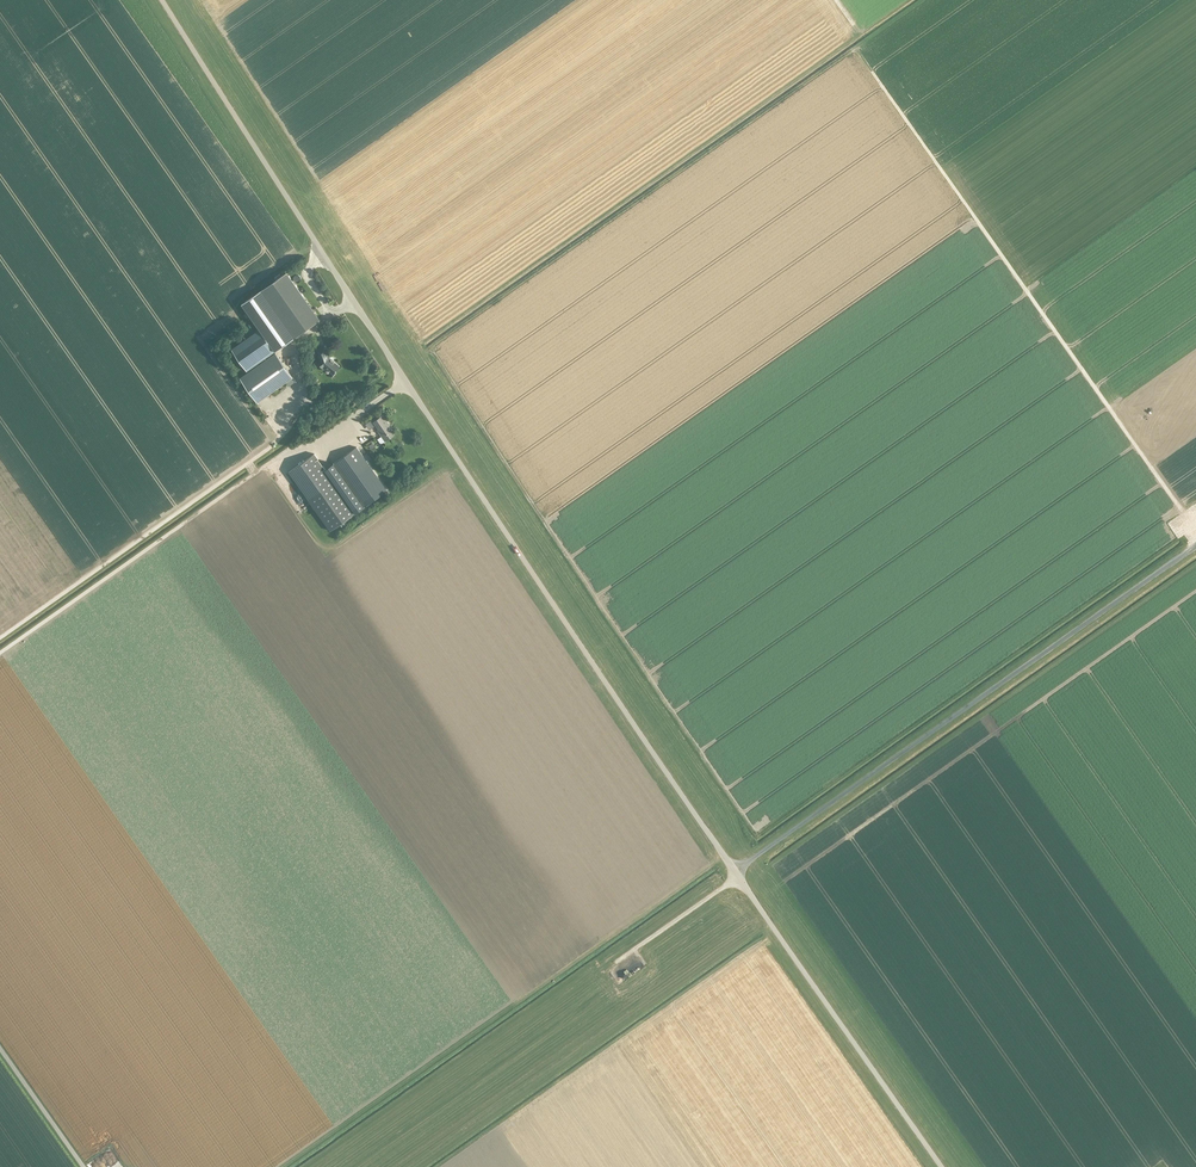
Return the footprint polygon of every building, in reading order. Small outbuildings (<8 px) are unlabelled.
[(260,329),(232,349),(247,370),(319,320),(286,272),(242,303),(260,329)] [(314,339),(307,336),(303,343),(310,347),(314,339)] [(328,355),(325,346),(320,348),(322,352),(318,353),(321,360),(318,361),(323,368),(325,366),(333,374),(340,366),(330,358),(329,358),(328,355)] [(257,402),(266,396),(285,383),(288,386),(295,381),(276,353),(249,372),(240,378),(257,402)] [(275,409),(282,405),(279,400),(272,403),(275,409)] [(379,432),(382,436),(385,441),(394,435),(388,426),(390,425),(383,415),(374,421),(381,431),(379,432)] [(387,490),(357,447),(333,463),(364,507),(387,490)] [(314,454),(289,472),(330,531),(356,512),(364,507),(333,463),(325,469),(314,454)] [(625,947),(632,943),(628,937),(621,941),(625,947)] [(613,948),(601,955),(605,960),(617,953),(613,948)] [(629,958),(624,960),(627,965),(631,962),(633,966),(641,962),(636,952),(632,953),(633,955),(629,958)]
